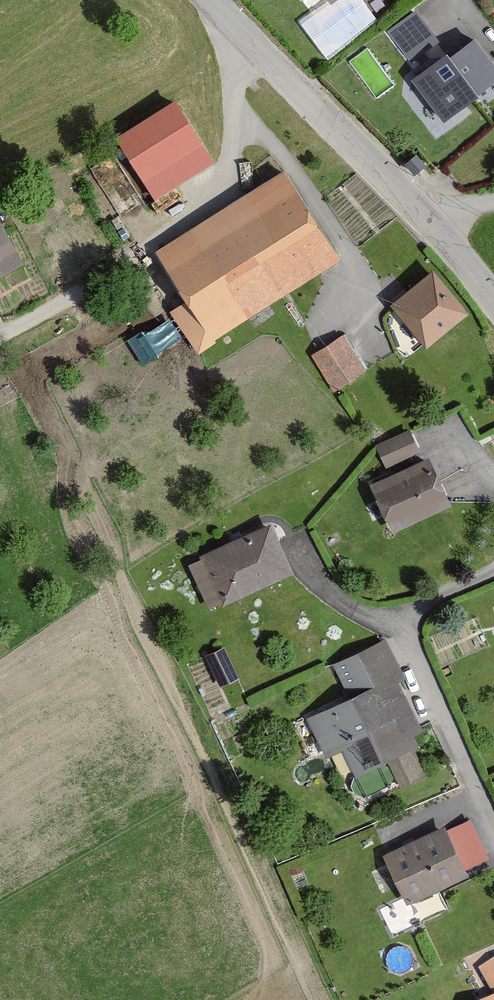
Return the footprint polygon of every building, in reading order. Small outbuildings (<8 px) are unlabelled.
[(388,32),(419,77),(413,81),(444,125),(493,90),(493,67),(476,41),(451,59),(418,12),(388,32)] [(180,95),(120,126),(156,195),(217,164),(180,95)] [(283,167),(157,247),(188,294),(166,308),(195,352),(342,258),(283,167)] [(22,263),(0,218),(0,274),(22,263)] [(436,267),(390,300),(423,344),(469,311),(436,267)] [(346,330),(312,350),(333,387),(368,366),(346,330)] [(411,426),(378,440),(388,465),(422,451),(411,426)] [(433,451),(370,478),(391,525),(454,497),(433,451)] [(277,518),(186,552),(206,605),(297,571),(277,518)] [(385,637),(334,660),(351,697),(309,716),(325,752),(344,743),(358,772),(431,738),(385,637)] [(448,821),(382,850),(405,901),(471,872),(448,821)] [(493,996),(493,956),(477,965),(493,996)]
